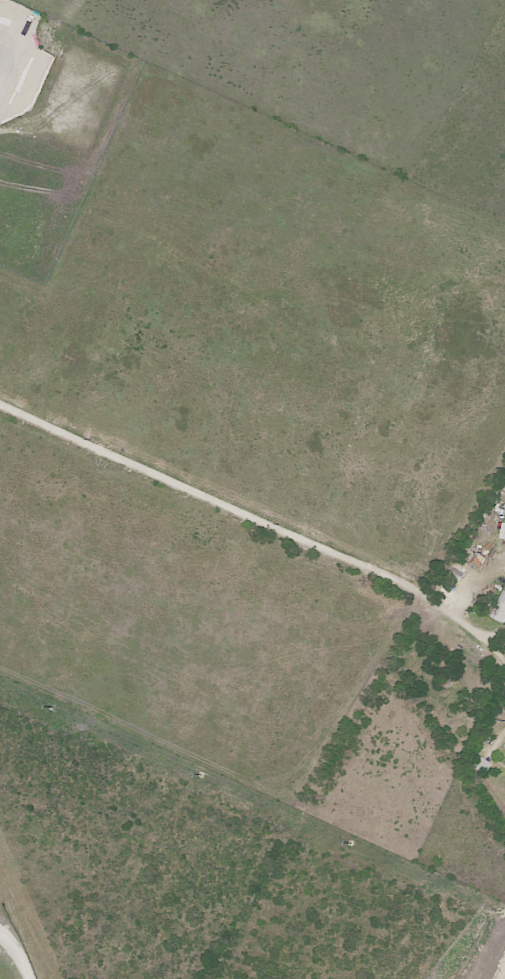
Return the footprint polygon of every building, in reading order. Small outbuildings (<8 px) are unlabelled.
[(502,589),(490,617),(504,624),(504,590),(502,589)] [(489,765),(478,759),(473,767),(484,773),(489,765)]
